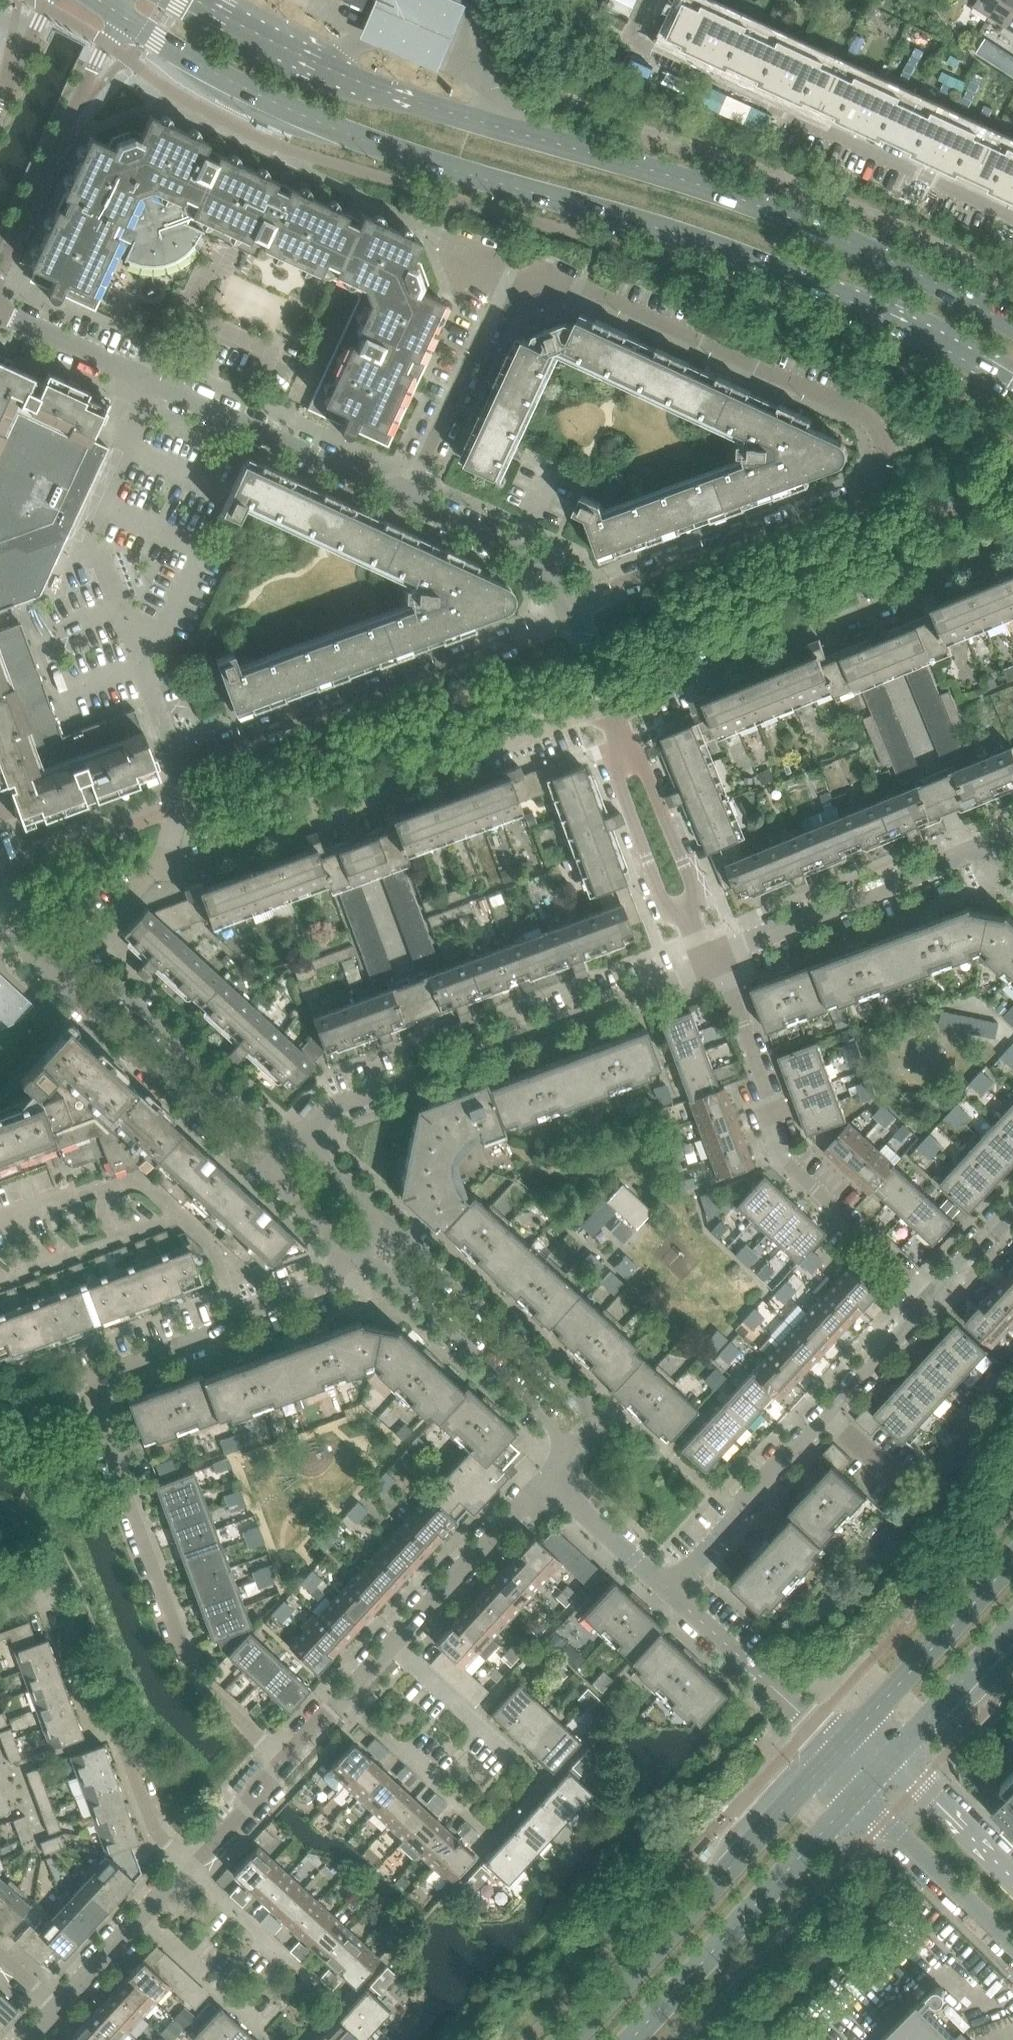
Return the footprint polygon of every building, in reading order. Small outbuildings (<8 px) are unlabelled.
[(378,0),(344,0),(373,12),(378,0)] [(457,0),(385,0),(367,41),(446,73),(473,7),(457,0)] [(764,32),(749,25),(752,17),(716,0),(705,0),(703,3),(696,0),(685,0),(668,36),(684,44),(683,47),(714,61),(728,68),(730,65),(745,72),(764,32)] [(1000,0),(977,0),(974,5),(990,16),(1000,0)] [(1012,13),(1012,0),(1000,0),(990,16),(1005,25),(1012,13)] [(822,108),(841,67),(825,60),(828,52),(783,31),(779,39),(764,32),(745,72),(760,79),(759,82),(771,88),(804,103),(806,100),(822,108)] [(985,58),(992,46),(984,41),(977,53),(985,58)] [(991,62),(998,50),(992,46),(985,58),(991,62)] [(898,143),(917,103),(902,96),(905,88),(860,67),(856,75),(841,67),(822,108),(837,115),(836,118),(849,124),(881,139),(883,136),(898,143)] [(975,179),(994,139),(978,131),(981,124),(936,102),(932,110),(917,103),(898,143),(913,150),(912,153),(944,168),(958,174),(959,171),(975,179)] [(403,369),(409,357),(415,359),(442,301),(418,289),(421,284),(415,268),(409,265),(420,241),(361,214),(359,220),(347,214),(205,148),(207,144),(207,142),(149,115),(147,121),(138,139),(132,136),(116,142),(113,148),(90,137),(30,266),(54,278),(48,289),(47,291),(47,294),(47,296),(49,299),(52,300),(55,300),(57,299),(59,297),(60,294),(94,310),(114,268),(117,261),(107,256),(116,236),(131,244),(123,261),(125,262),(126,259),(129,261),(141,265),(152,266),(164,264),(174,260),(184,254),(192,246),(198,236),(200,232),(203,233),(204,232),(186,223),(190,214),(263,247),(355,290),(358,298),(307,409),(341,425),(340,427),(340,430),(340,433),(342,435),(345,436),(347,436),(350,435),(352,432),(353,430),(387,446),(420,376),(403,369)] [(1012,138),(1009,146),(994,139),(975,179),(990,186),(989,189),(1012,200),(1012,138)] [(715,382),(701,376),(687,369),(690,363),(657,347),(654,354),(626,341),(629,334),(596,319),(593,326),(578,319),(575,326),(571,335),(567,333),(563,334),(560,325),(551,328),(542,331),(545,341),(541,342),(540,346),(524,339),(517,354),(510,351),(495,383),(502,386),(489,415),(482,412),(467,444),(473,447),(466,462),(498,477),(503,480),(515,454),(561,355),(745,440),(743,443),(739,443),(739,455),(743,455),(744,458),(603,509),(601,503),(582,494),(574,511),(586,517),(602,560),(620,554),(617,547),(647,536),(649,543),(683,530),(680,524),(710,513),(712,520),(746,507),(744,500),(773,490),(776,496),(810,484),(807,477),(839,466),(834,453),(840,440),(809,426),(812,420),(780,404),(777,411),(748,398),(751,391),(718,376),(715,382)] [(13,604),(39,595),(66,537),(108,447),(89,439),(90,438),(105,405),(86,396),(66,387),(68,382),(47,371),(41,383),(32,379),(33,376),(31,375),(0,360),(0,609),(13,604)] [(380,527),(366,520),(352,514),(355,507),(322,492),(319,499),(291,485),(294,479),(262,464),(258,470),(243,463),(221,512),(238,520),(246,503),(412,580),(408,587),(404,587),(404,599),(408,599),(411,607),(239,670),(232,653),(215,659),(233,709),(249,704),(251,710),(348,675),(475,629),(472,622),(504,610),(499,597),(505,585),(474,570),(478,564),(445,549),(442,555),(414,542),(417,536),(383,520),(380,527)] [(991,588),(1005,620),(1012,617),(1012,579),(991,588)] [(949,643),(1005,620),(991,588),(940,609),(933,592),(922,597),(929,614),(888,630),(887,633),(888,636),(880,640),(893,672),(951,648),(949,643)] [(2,783),(7,781),(7,782),(15,806),(13,807),(16,816),(19,815),(21,820),(23,820),(22,819),(42,811),(61,804),(63,810),(86,802),(84,799),(94,795),(95,798),(97,798),(118,790),(116,785),(136,777),(154,771),(155,771),(157,770),(149,748),(147,745),(142,731),(134,709),(61,736),(55,720),(47,697),(41,679),(33,657),(20,622),(0,630),(0,784),(2,783)] [(867,639),(827,656),(820,639),(809,643),(816,660),(783,674),(764,682),(777,714),(833,691),(835,696),(893,672),(880,640),(871,643),(870,640),(867,639)] [(931,676),(927,665),(907,674),(911,684),(931,676)] [(1003,669),(1008,682),(1012,680),(1012,666),(1003,669)] [(935,686),(931,676),(911,684),(915,694),(935,686)] [(998,686),(994,677),(986,681),(989,690),(998,686)] [(777,714),(764,682),(712,703),(708,693),(690,700),(695,710),(664,722),(669,733),(694,723),(699,736),(716,729),(719,737),(777,714)] [(888,694),(884,683),(864,691),(868,702),(888,694)] [(940,697),(935,686),(915,694),(919,705),(940,697)] [(954,702),(950,691),(941,694),(945,706),(954,702)] [(864,707),(858,693),(843,700),(849,713),(864,707)] [(893,704),(888,694),(868,702),(873,712),(893,704)] [(944,707),(940,697),(919,705),(924,715),(944,707)] [(959,714),(954,702),(945,706),(950,717),(959,714)] [(897,714),(893,704),(873,712),(877,722),(897,714)] [(948,717),(944,707),(924,715),(928,725),(948,717)] [(901,724),(897,714),(877,722),(881,733),(901,724)] [(964,725),(959,714),(950,717),(955,729),(964,725)] [(877,726),(872,715),(863,718),(868,730),(877,726)] [(952,727),(948,717),(928,725),(932,735),(952,727)] [(741,838),(699,736),(694,723),(669,733),(662,736),(665,746),(662,747),(661,750),(678,791),(682,802),(699,843),(703,844),(706,844),(725,890),(736,886),(727,863),(744,856),(738,840),(741,838)] [(905,734),(901,724),(881,733),(885,743),(905,734)] [(882,738),(877,726),(868,730),(873,742),(882,738)] [(956,737),(952,727),(932,735),(936,746),(956,737)] [(909,744),(905,734),(885,743),(889,753),(909,744)] [(961,748),(956,737),(936,746),(940,756),(961,748)] [(887,750),(882,738),(873,742),(878,754),(887,750)] [(914,755),(909,744),(889,753),(893,763),(914,755)] [(973,763),(946,774),(936,778),(950,810),(958,806),(960,810),(962,811),(1012,790),(1012,746),(973,763)] [(965,758),(961,748),(940,756),(945,767),(965,758)] [(892,762),(887,750),(878,754),(883,766),(892,762)] [(918,765),(914,755),(893,763),(898,773),(918,765)] [(406,854),(521,812),(521,811),(518,802),(548,790),(546,781),(550,780),(549,777),(575,768),(571,756),(521,775),(517,765),(500,771),(503,781),(470,794),(432,808),(398,820),(392,803),(381,807),(387,824),(365,832),(364,835),(365,838),(356,842),(368,874),(378,871),(408,859),(406,854)] [(611,827),(607,816),(605,811),(592,774),(589,774),(586,775),(582,765),(575,768),(549,777),(550,780),(563,816),(578,854),(593,894),(597,892),(603,910),(620,904),(629,925),(640,921),(622,873),(625,871),(627,870),(611,827)] [(922,776),(918,765),(898,773),(902,784),(922,776)] [(775,780),(770,768),(757,774),(762,785),(775,780)] [(941,814),(950,810),(936,778),(927,782),(899,793),(841,816),(854,849),(863,845),(864,849),(867,850),(908,833),(919,828),(941,819),(942,817),(941,814)] [(846,853),(854,849),(841,816),(744,856),(727,863),(736,886),(740,896),(750,892),(751,895),(754,896),(794,880),(805,875),(846,859),(847,856),(846,853)] [(329,888),(368,874),(356,842),(347,845),(346,842),(344,840),(322,848),(316,831),(304,835),(308,846),(311,853),(205,891),(202,881),(184,888),(188,898),(155,910),(152,914),(171,931),(208,917),(211,926),(289,897),(327,884),(329,888)] [(534,869),(530,860),(521,863),(524,872),(534,869)] [(406,879),(403,869),(382,877),(385,886),(406,879)] [(410,890),(406,879),(385,886),(389,897),(410,890)] [(339,892),(343,903),(364,896),(360,885),(339,892)] [(466,896),(463,887),(452,891),(456,900),(466,896)] [(414,900),(410,890),(389,897),(393,909),(414,900)] [(456,900),(452,891),(442,894),(446,904),(456,900)] [(446,904),(442,894),(432,898),(435,908),(446,904)] [(368,906),(364,896),(343,903),(347,913),(368,906)] [(488,905),(484,896),(477,898),(480,908),(488,905)] [(435,908),(432,898),(421,902),(425,912),(435,908)] [(418,911),(414,900),(393,909),(397,919),(418,911)] [(472,911),(468,902),(455,907),(458,916),(472,911)] [(624,943),(623,939),(633,936),(629,925),(620,904),(603,910),(582,917),(543,931),(504,946),(516,979),(526,975),(527,978),(529,980),(570,965),(582,960),(623,945),(624,943)] [(372,917),(368,906),(347,913),(351,924),(372,917)] [(458,916),(455,907),(448,910),(441,912),(444,922),(451,919),(458,916)] [(1012,928),(1012,919),(1008,914),(1005,917),(972,910),(970,907),(940,918),(938,913),(913,922),(915,927),(897,934),(913,977),(933,970),(930,963),(951,956),(953,962),(981,952),(986,957),(1012,928)] [(222,977),(192,950),(171,931),(152,914),(145,908),(122,933),(130,940),(127,943),(128,946),(145,961),(153,969),(185,999),(188,999),(191,996),(198,1003),(222,977)] [(422,921),(418,911),(397,919),(401,929),(422,921)] [(444,922),(441,912),(427,917),(431,927),(444,922)] [(376,927),(372,917),(351,924),(355,935),(376,927)] [(426,931),(422,921),(401,929),(404,940),(426,931)] [(379,937),(376,927),(355,935),(358,945),(379,937)] [(986,957),(1001,971),(1006,966),(1012,973),(1012,928),(986,957)] [(351,940),(347,931),(333,936),(337,946),(351,940)] [(429,942),(426,931),(404,940),(408,950),(429,942)] [(913,977),(897,934),(868,945),(866,940),(842,949),(843,954),(826,960),(842,1003),(862,996),(859,990),(880,982),(882,989),(913,977)] [(337,946),(333,936),(327,938),(320,941),(323,951),(331,948),(337,946)] [(383,948),(379,937),(358,945),(362,955),(383,948)] [(323,951),(320,941),(306,947),(309,956),(323,951)] [(433,952),(429,942),(408,950),(411,960),(433,952)] [(356,955),(353,945),(342,949),(346,959),(356,955)] [(508,982),(516,979),(504,946),(446,967),(408,982),(420,1014),(429,1011),(430,1014),(433,1015),(455,1007),(466,1003),(508,988),(509,985),(508,982)] [(387,958),(383,948),(362,955),(366,965),(387,958)] [(346,959),(342,949),(332,953),(335,963),(336,962),(346,959)] [(235,963),(224,952),(217,959),(229,970),(235,963)] [(437,963),(433,952),(411,960),(415,971),(437,963)] [(335,963),(332,953),(321,957),(325,966),(335,963)] [(325,966),(321,957),(311,961),(315,970),(325,966)] [(391,968),(387,958),(366,965),(370,976),(391,968)] [(842,1003),(826,960),(795,972),(793,967),(769,976),(771,981),(751,988),(767,1031),(788,1024),(785,1017),(806,1010),(808,1016),(842,1003)] [(395,979),(391,968),(370,976),(374,986),(395,979)] [(299,1049),(222,977),(198,1003),(205,1010),(203,1012),(203,1015),(235,1045),(244,1053),(276,1083),(279,1082),(281,1080),(289,1087),(313,1062),(299,1049)] [(0,978),(0,1024),(3,1023),(9,1021),(27,1005),(28,1006),(29,1005),(0,978)] [(411,1017),(420,1014),(408,982),(311,1018),(317,1033),(323,1050),(333,1046),(335,1049),(337,1051),(378,1036),(390,1031),(411,1023),(413,1021),(411,1017)] [(969,1015),(981,1002),(973,995),(962,1008),(969,1015)] [(1003,1017),(1012,1025),(1012,1006),(1003,1017)] [(981,1026),(992,1013),(986,1007),(975,1020),(981,1026)] [(697,1031),(690,1011),(659,1022),(667,1042),(697,1031)] [(987,1032),(999,1019),(992,1013),(981,1026),(987,1032)] [(998,1042),(1010,1029),(1004,1024),(993,1037),(998,1042)] [(81,1039),(71,1029),(69,1027),(65,1031),(58,1038),(4,1097),(0,1099),(0,1168),(57,1147),(62,1158),(64,1162),(68,1165),(72,1166),(77,1165),(98,1157),(96,1154),(104,1151),(111,1171),(131,1164),(132,1163),(129,1157),(141,1152),(145,1148),(148,1151),(137,1163),(144,1170),(156,1158),(181,1131),(81,1039)] [(661,1071),(644,1027),(614,1039),(612,1034),(587,1043),(589,1048),(571,1054),(576,1067),(588,1098),(607,1091),(606,1086),(626,1078),(628,1083),(661,1071)] [(1012,1037),(1012,1032),(1010,1029),(998,1042),(1004,1047),(1012,1037)] [(704,1050),(697,1031),(667,1042),(674,1061),(704,1050)] [(323,1050),(317,1033),(312,1035),(299,1049),(313,1062),(323,1050)] [(825,1060),(818,1042),(779,1056),(785,1075),(825,1060)] [(859,1050),(857,1042),(842,1047),(845,1055),(859,1050)] [(981,1060),(993,1047),(987,1042),(975,1055),(981,1060)] [(986,1065),(999,1053),(993,1047),(981,1060),(986,1065)] [(711,1068),(704,1050),(674,1061),(681,1080),(711,1068)] [(862,1058),(859,1050),(845,1055),(847,1063),(862,1058)] [(1007,1051),(1001,1057),(1012,1068),(1012,1056),(1007,1051)] [(588,1098),(576,1067),(571,1054),(542,1065),(540,1060),(516,1070),(517,1074),(487,1086),(503,1129),(538,1116),(535,1110),(555,1102),(557,1109),(588,1098)] [(833,1082),(825,1060),(785,1075),(793,1096),(833,1082)] [(718,1087),(711,1068),(681,1080),(688,1099),(718,1087)] [(994,1083),(985,1074),(982,1071),(976,1077),(988,1089),(994,1083)] [(988,1089),(976,1077),(970,1084),(983,1095),(988,1089)] [(873,1088),(870,1080),(856,1085),(859,1093),(873,1088)] [(460,1192),(454,1183),(449,1171),(450,1159),(455,1148),(463,1138),(474,1132),(478,1130),(484,1146),(507,1138),(503,1129),(487,1086),(485,1081),(428,1102),(426,1115),(413,1119),(401,1183),(411,1191),(408,1204),(432,1227),(436,1223),(440,1227),(466,1199),(460,1192)] [(840,1101),(833,1082),(793,1096),(800,1115),(840,1101)] [(669,1092),(666,1085),(653,1089),(656,1097),(669,1092)] [(722,1085),(718,1087),(688,1099),(695,1118),(730,1105),(722,1085)] [(876,1096),(873,1088),(859,1093),(862,1101),(876,1096)] [(672,1100),(669,1092),(656,1097),(659,1105),(672,1100)] [(645,1110),(640,1098),(625,1103),(629,1116),(645,1110)] [(589,1106),(587,1100),(579,1102),(582,1109),(589,1106)] [(847,1121),(840,1101),(800,1115),(808,1135),(812,1133),(815,1142),(824,1149),(849,1122),(847,1121)] [(970,1116),(957,1104),(952,1110),(965,1122),(970,1116)] [(737,1125),(730,1105),(695,1118),(702,1137),(737,1125)] [(881,1120),(889,1111),(883,1105),(875,1115),(881,1120)] [(669,1115),(666,1107),(654,1112),(657,1120),(669,1115)] [(1009,1108),(995,1123),(1012,1139),(1012,1111),(1009,1108)] [(965,1122),(952,1110),(946,1117),(959,1128),(965,1122)] [(887,1126),(896,1116),(889,1111),(881,1120),(887,1126)] [(655,1125),(651,1113),(634,1120),(638,1131),(655,1125)] [(839,1164),(864,1137),(849,1122),(824,1149),(839,1164)] [(995,1123),(982,1138),(1012,1166),(1012,1165),(1012,1139),(995,1123)] [(903,1140),(911,1131),(904,1124),(896,1134),(903,1140)] [(744,1144),(737,1125),(702,1137),(709,1157),(744,1144)] [(236,1182),(181,1131),(156,1158),(167,1168),(155,1180),(181,1205),(193,1192),(211,1209),(236,1182)] [(942,1146),(930,1135),(924,1141),(937,1152),(942,1146)] [(854,1178),(879,1151),(864,1137),(839,1164),(854,1178)] [(681,1146),(678,1138),(666,1142),(669,1150),(681,1146)] [(1012,1166),(982,1138),(968,1153),(998,1181),(1012,1166)] [(937,1152),(924,1141),(919,1147),(931,1158),(937,1152)] [(751,1164),(744,1144),(709,1157),(717,1177),(751,1164)] [(683,1154),(681,1146),(669,1150),(671,1158),(683,1154)] [(874,1189),(895,1165),(879,1151),(854,1178),(870,1193),(874,1189)] [(998,1181),(968,1153),(954,1168),(984,1197),(998,1181)] [(888,1202),(910,1179),(895,1165),(874,1189),(888,1202)] [(984,1197),(954,1168),(939,1184),(970,1212),(984,1197)] [(751,1220),(779,1189),(763,1175),(736,1206),(751,1220)] [(695,1186),(692,1178),(680,1182),(683,1190),(695,1186)] [(903,1216),(925,1192),(910,1179),(888,1202),(903,1216)] [(307,1247),(236,1182),(211,1209),(230,1227),(219,1239),(245,1264),(257,1251),(268,1262),(307,1247)] [(606,1201),(635,1228),(651,1211),(622,1183),(606,1201)] [(766,1234),(794,1203),(779,1189),(751,1220),(766,1234)] [(940,1207),(941,1207),(925,1192),(903,1216),(918,1230),(940,1207)] [(520,1238),(506,1225),(509,1221),(490,1203),(487,1207),(471,1193),(466,1199),(440,1227),(457,1242),(461,1238),(469,1245),(477,1253),(473,1257),(488,1272),(520,1238)] [(601,1203),(594,1210),(606,1220),(612,1213),(601,1203)] [(781,1247),(809,1217),(794,1203),(766,1234),(781,1247)] [(934,1244),(955,1221),(941,1207),(940,1207),(918,1230),(934,1244)] [(594,1210),(588,1217),(599,1227),(606,1220),(594,1210)] [(588,1217),(581,1225),(592,1235),(599,1227),(588,1217)] [(797,1262),(825,1232),(809,1217),(781,1247),(797,1262)] [(632,1232),(620,1221),(610,1231),(623,1243),(632,1232)] [(717,1238),(727,1227),(720,1221),(711,1232),(717,1238)] [(586,1242),(592,1235),(581,1225),(575,1232),(586,1242)] [(168,1238),(166,1230),(159,1233),(162,1240),(168,1238)] [(173,1293),(174,1296),(189,1291),(188,1287),(202,1282),(192,1255),(204,1250),(184,1232),(177,1234),(183,1250),(152,1261),(144,1239),(134,1242),(142,1265),(111,1276),(103,1254),(94,1257),(102,1280),(63,1294),(55,1271),(46,1275),(54,1297),(23,1309),(14,1286),(5,1290),(13,1312),(0,1317),(0,1357),(3,1356),(4,1359),(19,1354),(18,1350),(44,1340),(45,1344),(60,1339),(58,1335),(84,1325),(86,1329),(99,1324),(108,1321),(106,1317),(132,1308),(134,1311),(148,1306),(147,1302),(173,1293)] [(162,1240),(159,1233),(153,1235),(155,1242),(162,1240)] [(578,1291),(562,1277),(565,1273),(546,1255),(542,1259),(520,1238),(488,1272),(513,1295),(517,1290),(534,1305),(529,1310),(546,1325),(549,1321),(550,1322),(578,1291)] [(742,1261),(752,1250),(745,1244),(735,1255),(742,1261)] [(128,1253),(125,1245),(119,1248),(121,1255),(128,1253)] [(121,1255),(119,1248),(112,1250),(115,1257),(121,1255)] [(758,1255),(752,1250),(742,1261),(748,1266),(758,1255)] [(603,1264),(590,1252),(579,1263),(593,1275),(603,1264)] [(823,1261),(813,1252),(807,1258),(817,1267),(823,1261)] [(625,1278),(637,1265),(626,1255),(614,1268),(625,1278)] [(817,1267),(807,1258),(802,1264),(812,1273),(817,1267)] [(84,1269),(81,1262),(74,1264),(77,1271),(84,1269)] [(77,1271),(74,1264),(68,1267),(70,1274),(77,1271)] [(763,1280),(773,1270),(766,1264),(757,1274),(763,1280)] [(875,1292),(848,1266),(834,1283),(860,1308),(875,1292)] [(83,1278),(80,1270),(69,1275),(72,1283),(83,1278)] [(623,1283),(611,1271),(601,1282),(613,1294),(623,1283)] [(1007,1276),(993,1290),(1012,1309),(1012,1281),(1007,1276)] [(40,1285),(37,1278),(30,1280),(33,1288),(40,1285)] [(33,1288),(30,1280),(24,1283),(27,1290),(33,1288)] [(795,1291),(786,1282),(780,1288),(790,1297),(795,1291)] [(860,1308),(834,1283),(819,1298),(847,1322),(860,1308)] [(790,1297),(780,1288),(775,1294),(784,1303),(790,1297)] [(993,1290),(980,1306),(1007,1331),(1012,1324),(1012,1309),(993,1290)] [(634,1343),(619,1329),(622,1325),(604,1308),(600,1313),(585,1298),(578,1291),(550,1322),(557,1328),(554,1332),(570,1347),(574,1343),(591,1358),(586,1362),(602,1377),(630,1347),(634,1343)] [(847,1322),(819,1298),(806,1313),(833,1337),(847,1322)] [(1007,1331),(980,1306),(965,1321),(992,1347),(1007,1331)] [(764,1317),(754,1309),(749,1315),(758,1323),(764,1317)] [(833,1337),(806,1313),(792,1327),(819,1352),(833,1337)] [(758,1323),(749,1315),(743,1321),(753,1330),(758,1323)] [(370,1378),(377,1328),(361,1324),(359,1321),(329,1332),(327,1327),(303,1336),(303,1338),(304,1337),(305,1341),(276,1351),(292,1395),(323,1383),(321,1377),(341,1369),(343,1376),(364,1368),(370,1378)] [(989,1351),(957,1322),(943,1338),(973,1368),(989,1351)] [(819,1352),(792,1327),(779,1342),(805,1367),(819,1352)] [(455,1382),(443,1371),(439,1367),(442,1365),(443,1364),(424,1347),(421,1350),(397,1328),(394,1331),(377,1328),(370,1378),(375,1372),(391,1386),(395,1381),(411,1396),(407,1401),(424,1416),(427,1412),(455,1382)] [(726,1338),(717,1330),(711,1336),(720,1345),(726,1338)] [(720,1345),(711,1336),(705,1342),(715,1351),(720,1345)] [(973,1368),(943,1338),(929,1353),(960,1382),(973,1368)] [(740,1351),(730,1342),(725,1348),(734,1357),(740,1351)] [(805,1367),(779,1342),(764,1357),(791,1382),(805,1367)] [(696,1408),(672,1385),(675,1381),(656,1363),(652,1367),(630,1347),(602,1377),(610,1384),(607,1388),(623,1403),(627,1398),(644,1413),(640,1418),(665,1441),(696,1408)] [(734,1357),(725,1348),(719,1354),(729,1363),(734,1357)] [(292,1395),(276,1351),(256,1359),(255,1355),(256,1355),(255,1354),(231,1363),(233,1368),(203,1378),(217,1418),(228,1413),(229,1418),(252,1409),(250,1403),(270,1396),(272,1402),(292,1395)] [(960,1382),(929,1353),(916,1368),(946,1397),(960,1382)] [(791,1382),(764,1357),(750,1372),(773,1395),(777,1398),(791,1382)] [(725,1377),(715,1368),(709,1374),(720,1383),(725,1377)] [(946,1397),(916,1368),(901,1383),(932,1412),(946,1397)] [(773,1395),(750,1372),(737,1387),(760,1409),(773,1395)] [(1004,1383),(993,1373),(987,1380),(999,1389),(1004,1383)] [(217,1418),(203,1378),(202,1374),(182,1381),(180,1376),(156,1385),(156,1386),(157,1386),(158,1390),(127,1401),(143,1444),(177,1432),(174,1427),(195,1419),(197,1425),(217,1418)] [(720,1383),(709,1374),(704,1380),(714,1389),(720,1383)] [(999,1389),(987,1380),(982,1386),(993,1395),(999,1389)] [(515,1430),(500,1416),(503,1412),(484,1395),(483,1396),(484,1396),(481,1399),(466,1385),(463,1389),(455,1382),(427,1412),(451,1434),(455,1430),(471,1444),(466,1449),(468,1450),(483,1464),(507,1439),(515,1430)] [(932,1412),(901,1383),(888,1398),(918,1427),(932,1412)] [(760,1409),(737,1387),(722,1403),(746,1424),(760,1409)] [(918,1427),(888,1398),(873,1414),(866,1407),(855,1419),(871,1435),(883,1423),(904,1442),(918,1427)] [(746,1424),(722,1403),(708,1418),(732,1439),(746,1424)] [(977,1412),(966,1403),(960,1410),(971,1419),(977,1412)] [(732,1439),(708,1418),(694,1433),(718,1455),(732,1439)] [(402,1439),(411,1429),(404,1424),(395,1433),(402,1439)] [(718,1455),(694,1433),(680,1448),(704,1470),(718,1455)] [(240,1447),(235,1434),(228,1437),(232,1450),(240,1447)] [(232,1450),(228,1437),(220,1440),(225,1453),(232,1450)] [(417,1452),(425,1443),(418,1437),(410,1446),(417,1452)] [(472,1513),(508,1474),(501,1468),(518,1450),(507,1439),(483,1464),(468,1450),(445,1475),(445,1476),(428,1494),(456,1520),(467,1508),(472,1513)] [(844,1520),(867,1496),(841,1472),(852,1460),(834,1442),(822,1455),(833,1464),(819,1480),(816,1476),(798,1495),(801,1499),(788,1514),(791,1517),(785,1524),(815,1552),(844,1520)] [(406,1449),(399,1457),(409,1466),(416,1458),(406,1449)] [(409,1466),(399,1457),(392,1465),(401,1474),(409,1466)] [(176,1471),(172,1458),(164,1461),(168,1474),(176,1471)] [(231,1466),(228,1458),(212,1463),(216,1472),(231,1466)] [(168,1474),(164,1461),(156,1464),(160,1477),(168,1474)] [(201,1492),(194,1471),(154,1485),(162,1506),(201,1492)] [(395,1481),(386,1472),(380,1478),(390,1487),(395,1481)] [(390,1487),(380,1478),(375,1484),(384,1493),(390,1487)] [(242,1498),(240,1490),(223,1496),(226,1503),(242,1498)] [(208,1510),(201,1492),(162,1506),(169,1525),(208,1510)] [(456,1520),(428,1494),(414,1509),(442,1535),(456,1520)] [(245,1505),(242,1498),(226,1503),(229,1511),(245,1505)] [(368,1511),(358,1502),(353,1508),(362,1517),(368,1511)] [(362,1517),(353,1508),(347,1514),(356,1523),(362,1517)] [(442,1535),(414,1509),(400,1525),(427,1550),(442,1535)] [(215,1529),(208,1510),(169,1525),(176,1544),(215,1529)] [(765,1614),(819,1556),(815,1552),(785,1524),(771,1539),(767,1536),(750,1554),(750,1555),(753,1558),(731,1582),(765,1614)] [(427,1550),(400,1525),(386,1539),(414,1565),(427,1550)] [(261,1534),(258,1526),(242,1532),(245,1540),(261,1534)] [(223,1549),(215,1529),(176,1544),(183,1563),(223,1549)] [(326,1529),(321,1535),(331,1544),(336,1537),(326,1529)] [(552,1553),(565,1539),(554,1529),(541,1543),(552,1553)] [(264,1542),(261,1534),(245,1540),(248,1548),(264,1542)] [(331,1544),(321,1535),(316,1542),(326,1550),(331,1544)] [(541,1543),(533,1536),(518,1552),(546,1577),(560,1562),(552,1553),(541,1543)] [(414,1565),(386,1539),(372,1555),(400,1580),(414,1565)] [(562,1564),(576,1549),(565,1539),(552,1553),(560,1562),(562,1564)] [(230,1568),(223,1549),(183,1563),(190,1582),(230,1568)] [(574,1574),(587,1560),(576,1549),(562,1564),(574,1574)] [(546,1577),(518,1552),(505,1567),(532,1592),(546,1577)] [(400,1580),(372,1555),(358,1570),(386,1595),(400,1580)] [(598,1570),(587,1560),(574,1574),(585,1585),(598,1570)] [(271,1574),(268,1566),(252,1572),(254,1580),(271,1574)] [(532,1592),(505,1567),(491,1582),(518,1607),(532,1592)] [(237,1587),(230,1568),(190,1582),(197,1601),(237,1587)] [(322,1580),(312,1570),(306,1576),(316,1586),(322,1580)] [(386,1595),(358,1570),(345,1585),(372,1610),(386,1595)] [(274,1581),(271,1574),(254,1580),(257,1587),(274,1581)] [(316,1586),(306,1576),(301,1583),(310,1592),(316,1586)] [(662,1626),(647,1612),(646,1611),(649,1609),(650,1608),(631,1591),(628,1594),(613,1580),(581,1614),(597,1628),(601,1625),(619,1641),(615,1645),(630,1660),(658,1630),(662,1626)] [(518,1607),(491,1582),(477,1597),(504,1622),(518,1607)] [(372,1610),(345,1585),(331,1600),(358,1625),(372,1610)] [(577,1594),(567,1585),(561,1591),(571,1600),(577,1594)] [(244,1606),(237,1587),(197,1601),(204,1620),(244,1606)] [(571,1600),(561,1591),(555,1597),(565,1606),(571,1600)] [(504,1622),(477,1597),(463,1612),(490,1637),(504,1622)] [(358,1625),(331,1600),(316,1615),(344,1641),(358,1625)] [(294,1610),(284,1601),(278,1607),(288,1616),(294,1610)] [(251,1626),(244,1606),(204,1620),(212,1640),(216,1638),(220,1648),(227,1655),(249,1631),(247,1627),(251,1626)] [(288,1616),(278,1607),(272,1614),(282,1622),(288,1616)] [(771,1617),(776,1611),(772,1607),(767,1613),(771,1617)] [(490,1637),(463,1612),(449,1627),(477,1652),(490,1637)] [(344,1641),(316,1615),(303,1630),(330,1656),(344,1641)] [(549,1624),(540,1615),(534,1621),(543,1630),(549,1624)] [(36,1642),(28,1621),(18,1625),(25,1646),(36,1642)] [(543,1630),(534,1621),(528,1628),(537,1636),(543,1630)] [(9,1636),(15,1650),(25,1646),(18,1625),(0,1631),(0,1640),(9,1636)] [(477,1652),(449,1627),(435,1642),(442,1649),(462,1668),(477,1652)] [(330,1656),(303,1630),(288,1646),(316,1671),(330,1656)] [(724,1690),(700,1667),(703,1664),(684,1646),(683,1647),(684,1648),(681,1650),(666,1636),(663,1634),(658,1630),(630,1660),(635,1664),(638,1666),(634,1670),(651,1685),(655,1681),(671,1696),(667,1700),(684,1716),(688,1711),(697,1719),(724,1690)] [(242,1669),(264,1645),(249,1631),(227,1655),(242,1669)] [(47,1638),(36,1642),(25,1646),(15,1650),(22,1670),(54,1658),(47,1638)] [(560,1652),(567,1645),(561,1639),(554,1646),(560,1652)] [(257,1683),(279,1659),(264,1645),(242,1669),(257,1683)] [(521,1654),(511,1645),(506,1651),(516,1660),(521,1654)] [(516,1660),(506,1651),(500,1657),(510,1666),(516,1660)] [(61,1677),(54,1658),(22,1670),(29,1689),(61,1677)] [(273,1697),(294,1673),(279,1659),(257,1683),(273,1697)] [(553,1677),(563,1666),(557,1660),(547,1671),(553,1677)] [(502,1675),(493,1666),(487,1673),(496,1682),(502,1675)] [(559,1682),(570,1671),(563,1666),(553,1677),(559,1682)] [(601,1692),(613,1679),(603,1670),(591,1683),(601,1692)] [(288,1711),(310,1688),(294,1673),(273,1697),(288,1711)] [(68,1696),(61,1677),(29,1689),(36,1708),(68,1696)] [(506,1729),(534,1698),(518,1683),(489,1714),(506,1729)] [(584,1705),(594,1694),(587,1688),(577,1699),(584,1705)] [(604,1713),(604,1703),(594,1694),(584,1705),(599,1719),(604,1713)] [(76,1716),(68,1696),(36,1708),(43,1728),(76,1716)] [(520,1742),(549,1712),(534,1698),(506,1729),(520,1742)] [(536,1756),(564,1725),(549,1712),(520,1742),(536,1756)] [(83,1736),(76,1716),(43,1728),(50,1748),(83,1736)] [(551,1771),(580,1740),(564,1725),(536,1756),(551,1771)] [(10,1728),(0,1732),(0,1738),(2,1743),(14,1739),(10,1728)] [(372,1753),(381,1743),(374,1737),(366,1747),(372,1753)] [(18,1749),(14,1739),(2,1743),(6,1753),(18,1749)] [(600,1756),(609,1746),(603,1741),(594,1750),(600,1756)] [(343,1784),(368,1757),(352,1742),(327,1769),(328,1770),(323,1775),(324,1780),(334,1789),(339,1789),(343,1784)] [(110,1763),(103,1743),(70,1755),(77,1776),(110,1763)] [(378,1758),(387,1749),(381,1743),(372,1753),(378,1758)] [(588,1748),(583,1754),(592,1763),(598,1756),(588,1748)] [(21,1758),(18,1749),(6,1753),(10,1763),(21,1758)] [(592,1763),(583,1754),(577,1760),(586,1769),(592,1763)] [(358,1798),(383,1770),(368,1757),(343,1784),(358,1798)] [(597,1792),(615,1773),(600,1759),(582,1779),(597,1792)] [(586,1769),(577,1760),(571,1766),(580,1775),(586,1769)] [(117,1782),(110,1763),(77,1776),(84,1794),(117,1782)] [(402,1780),(411,1771),(404,1765),(396,1774),(402,1780)] [(26,1772),(30,1782),(41,1778),(38,1768),(26,1772)] [(373,1812),(398,1784),(383,1770),(358,1798),(373,1812)] [(591,1792),(568,1770),(553,1786),(577,1808),(591,1792)] [(408,1786),(417,1777),(411,1771),(402,1780),(408,1786)] [(1005,1781),(1009,1785),(1008,1786),(1012,1790),(998,1805),(1012,1819),(1012,1772),(1005,1781)] [(45,1788),(41,1778),(30,1782),(33,1792),(45,1788)] [(124,1802),(117,1782),(84,1794),(92,1814),(124,1802)] [(388,1826),(413,1798),(398,1784),(373,1812),(388,1826)] [(577,1808),(553,1786),(539,1801),(563,1823),(577,1808)] [(49,1797),(45,1788),(33,1792),(37,1802),(49,1797)] [(432,1808),(441,1798),(434,1793),(426,1802),(432,1808)] [(52,1807),(49,1797),(37,1802),(41,1811),(52,1807)] [(403,1839),(428,1812),(413,1798),(388,1826),(403,1839)] [(438,1814),(447,1804),(441,1798),(432,1808),(438,1814)] [(6,1801),(0,1803),(0,1815),(10,1811),(6,1801)] [(563,1823),(539,1801),(525,1816),(549,1838),(563,1823)] [(131,1821),(124,1802),(92,1814),(99,1833),(131,1821)] [(56,1818),(52,1807),(41,1811),(45,1823),(56,1818)] [(418,1853),(443,1826),(428,1812),(403,1839),(404,1840),(399,1845),(413,1858),(418,1853)] [(32,1835),(25,1815),(13,1820),(20,1840),(32,1835)] [(549,1838),(525,1816),(511,1831),(535,1853),(549,1838)] [(60,1829),(56,1818),(45,1823),(49,1833),(60,1829)] [(462,1836),(471,1826),(464,1820),(455,1830),(462,1836)] [(139,1841),(134,1830),(131,1821),(99,1833),(106,1853),(110,1852),(131,1844),(139,1841)] [(433,1867),(459,1840),(443,1826),(418,1853),(433,1867)] [(468,1841),(477,1832),(471,1826),(462,1836),(468,1841)] [(535,1853),(511,1831),(497,1846),(521,1868),(535,1853)] [(65,1846),(60,1834),(50,1838),(55,1850),(65,1846)] [(36,1846),(32,1835),(20,1840),(24,1850),(36,1846)] [(55,1850),(50,1838),(40,1842),(44,1854),(55,1850)] [(443,1888),(474,1854),(459,1840),(433,1867),(425,1876),(439,1888),(443,1888)] [(141,1871),(131,1844),(110,1852),(112,1857),(111,1858),(133,1879),(141,1871)] [(248,1887),(273,1860),(257,1845),(232,1873),(248,1887)] [(521,1868),(497,1846),(483,1861),(507,1883),(521,1868)] [(133,1879),(111,1858),(108,1855),(101,1864),(96,1860),(89,1867),(119,1895),(133,1879)] [(541,1868),(546,1863),(547,1862),(543,1858),(537,1864),(541,1868)] [(263,1901),(288,1874),(273,1860),(248,1887),(263,1901)] [(480,1865),(474,1871),(484,1880),(490,1873),(480,1865)] [(119,1895),(89,1867),(83,1875),(87,1879),(81,1886),(105,1910),(119,1895)] [(484,1880),(474,1871),(469,1877),(478,1886),(484,1880)] [(278,1915),(303,1888),(288,1874),(263,1901),(278,1915)] [(402,1890),(410,1882),(401,1875),(394,1883),(402,1890)] [(17,1886),(10,1879),(6,1883),(0,1877),(0,1904),(17,1886)] [(478,1886),(469,1877),(463,1883),(472,1892),(478,1886)] [(235,1901),(244,1891),(238,1885),(229,1895),(235,1901)] [(29,1905),(21,1897),(25,1893),(17,1886),(0,1904),(0,1925),(5,1930),(29,1905)] [(105,1910),(81,1886),(72,1895),(68,1890),(62,1897),(91,1925),(105,1910)] [(293,1929),(318,1902),(303,1888),(278,1915),(293,1929)] [(242,1907),(250,1897),(244,1891),(235,1901),(242,1907)] [(91,1925),(62,1897),(55,1905),(59,1909),(52,1917),(77,1940),(91,1925)] [(308,1943),(333,1916),(318,1902),(293,1929),(308,1943)] [(266,1929),(274,1919),(268,1913),(259,1923),(266,1929)] [(323,1957),(348,1929),(333,1916),(308,1943),(323,1957)] [(77,1940),(52,1917),(44,1925),(40,1921),(32,1929),(37,1933),(37,1932),(46,1940),(55,1948),(63,1956),(77,1940)] [(272,1934),(280,1925),(274,1919),(266,1929),(272,1934)] [(338,1970),(363,1943),(348,1929),(323,1957),(338,1970)] [(31,1957),(46,1940),(37,1932),(37,1933),(30,1940),(22,1932),(14,1941),(31,1957)] [(40,1964),(55,1948),(46,1940),(31,1957),(40,1964)] [(296,1956),(304,1947),(298,1941),(289,1950),(296,1956)] [(354,1985),(379,1958),(363,1943),(338,1970),(354,1985)] [(170,1985),(150,1966),(163,1952),(156,1945),(142,1960),(128,1975),(155,2000),(170,1985)] [(302,1962),(310,1952),(304,1947),(296,1956),(302,1962)] [(387,1966),(381,1972),(390,1981),(396,1975),(387,1966)] [(325,1984),(334,1974),(328,1969),(319,1978),(325,1984)] [(390,1981),(381,1972),(375,1979),(385,1987),(390,1981)] [(331,1990),(340,1980),(334,1974),(325,1984),(331,1990)] [(155,2000),(128,1975),(114,1990),(141,2016),(155,2000)] [(385,1987),(375,1979),(369,1985),(379,1994),(385,1987)] [(925,2007),(932,1999),(935,2001),(938,2002),(941,2001),(944,1998),(945,1995),(945,1992),(943,1989),(942,1988),(939,1987),(935,1987),(932,1988),(927,1994),(920,2002),(918,2001),(881,2038),(882,2039),(881,2039),(958,2039),(925,2007)] [(390,2010),(366,1988),(351,2004),(374,2026),(390,2010)] [(141,2016),(114,1990),(100,2005),(127,2030),(141,2016)] [(0,1991),(0,2020),(2,2022),(17,2006),(0,1991)] [(351,2004),(337,2019),(360,2039),(361,2039),(374,2026),(351,2004)] [(100,2005),(86,2020),(108,2039),(118,2039),(127,2030),(100,2005)] [(185,2027),(195,2016),(184,2006),(174,2017),(185,2027)] [(236,2021),(220,2006),(191,2037),(194,2039),(218,2039),(236,2021)] [(337,2019),(324,2034),(330,2039),(360,2039),(337,2019)] [(86,2020),(72,2035),(77,2039),(108,2039),(86,2020)] [(181,2031),(170,2021),(160,2032),(169,2039),(173,2039),(181,2031)] [(250,2035),(236,2021),(218,2039),(245,2039),(250,2035)]
